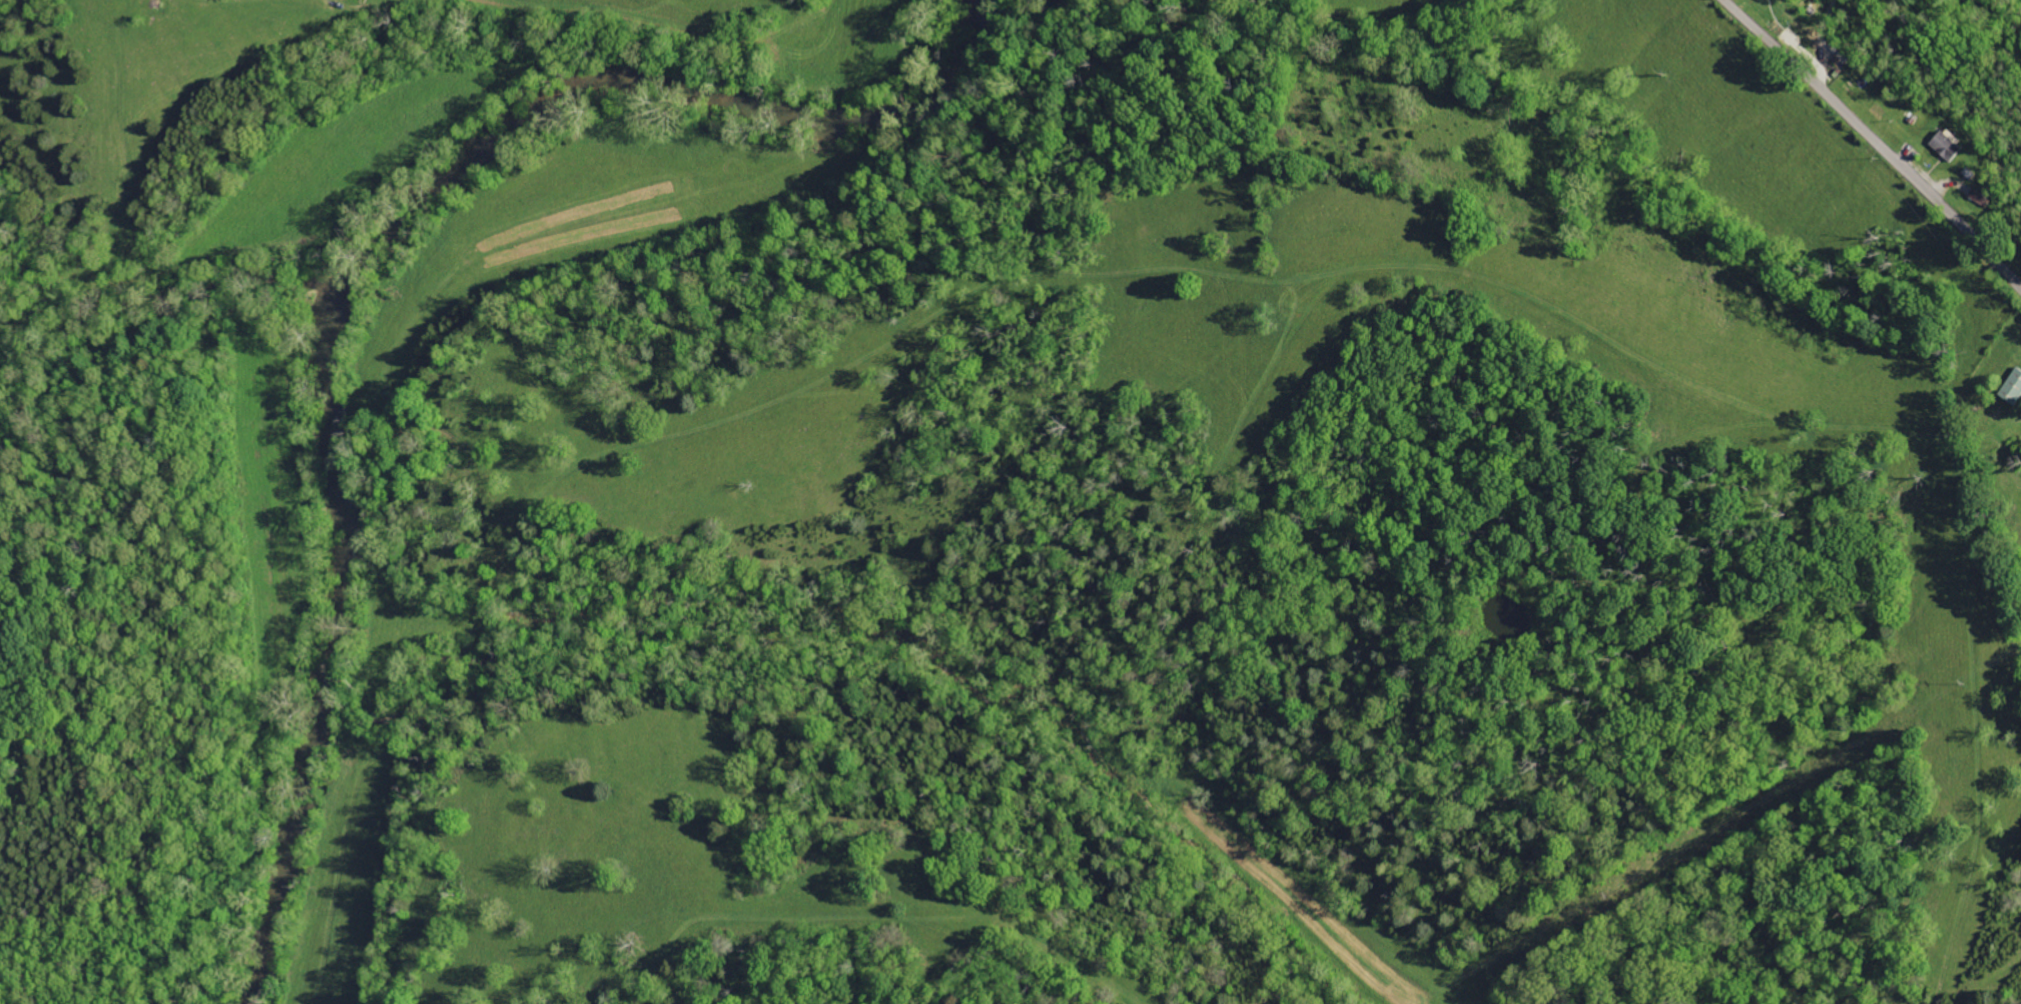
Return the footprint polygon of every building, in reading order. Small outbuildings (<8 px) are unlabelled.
[(2015,406),(2020,397),(2020,370),(2016,366),(1997,394),(2015,406)]
